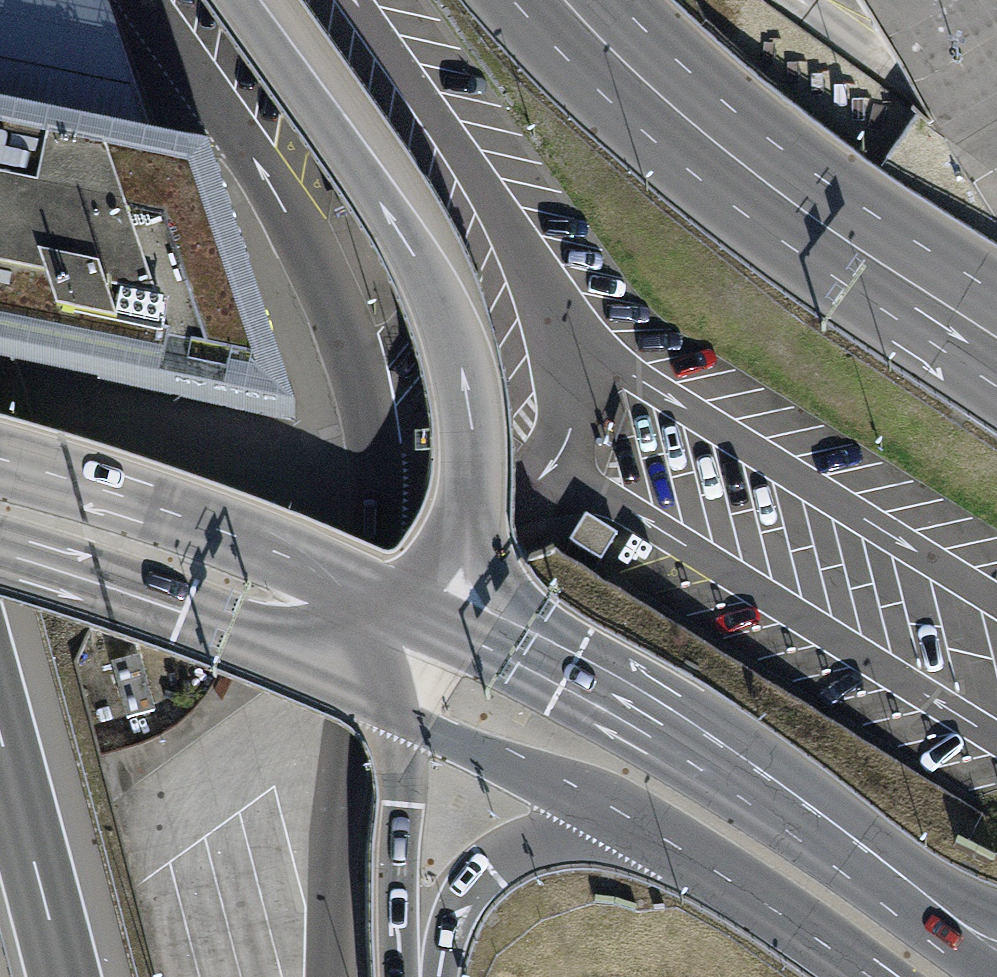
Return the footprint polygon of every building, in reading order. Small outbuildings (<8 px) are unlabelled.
[(163,141),(152,110),(117,13),(107,0),(0,0),(0,109),(163,141)] [(180,163),(190,166),(205,148),(163,141),(0,109),(0,127),(180,163)] [(163,366),(166,349),(259,367),(231,284),(193,174),(190,166),(180,163),(0,127),(0,333),(163,366)] [(296,420),(205,148),(190,166),(193,174),(231,284),(259,367),(296,420)] [(259,367),(166,349),(163,366),(0,333),(0,359),(296,420),(259,367)] [(587,514),(570,542),(601,560),(618,533),(587,514)]
